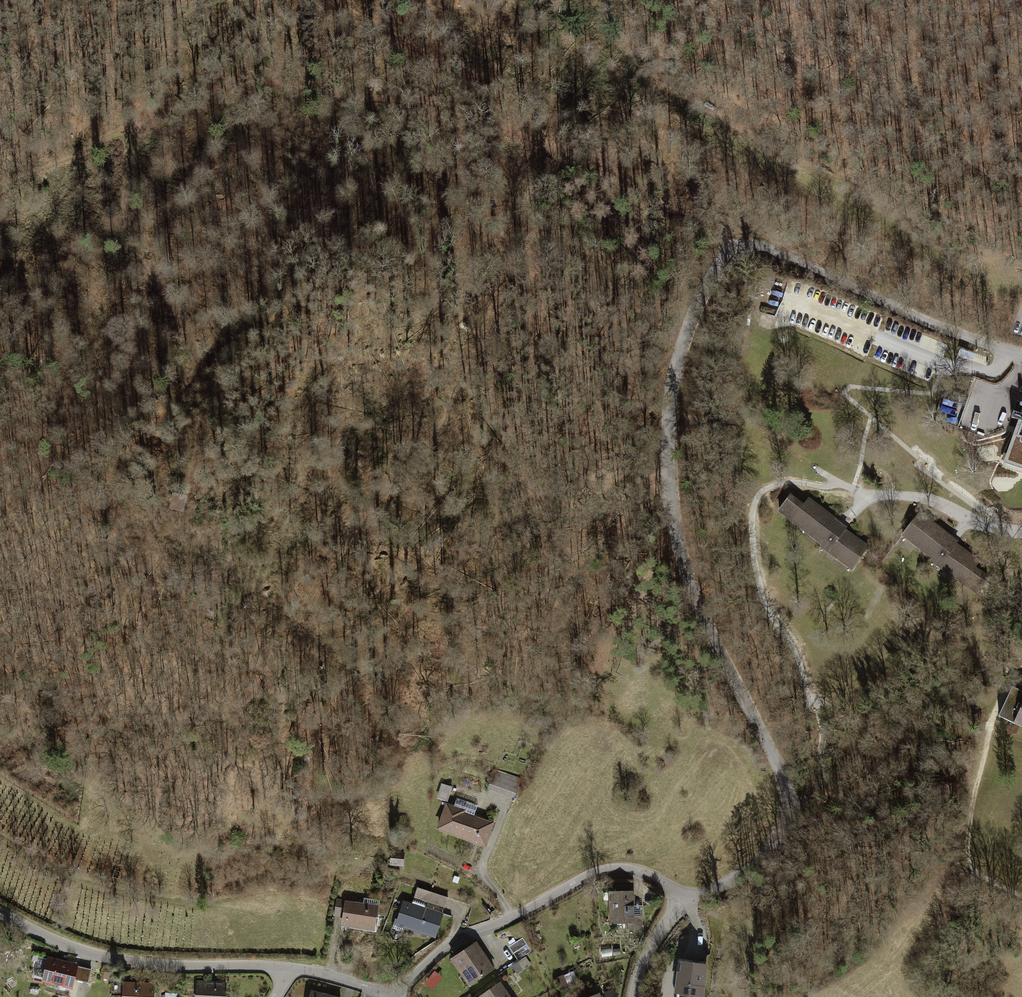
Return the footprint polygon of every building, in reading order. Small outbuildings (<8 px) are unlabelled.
[(1009,461),(1021,465),(1021,423),(1009,461)] [(791,496),(779,510),(852,570),(871,547),(842,524),(811,499),(804,507),(791,496)] [(921,514),(903,536),(972,593),(984,578),(974,569),(979,563),(952,540),(921,514)] [(1016,683),(998,719),(1021,730),(1021,686),(1016,683)] [(520,780),(495,772),(489,791),(513,799),(520,780)] [(491,824),(446,809),(439,832),(483,847),(491,824)] [(402,854),(389,853),(388,866),(401,867),(402,854)] [(447,900),(417,891),(413,906),(443,915),(447,900)] [(638,891),(607,893),(609,926),(629,925),(630,931),(641,930),(638,891)] [(377,908),(343,903),(340,929),(374,934),(377,908)] [(413,906),(404,903),(397,930),(435,941),(443,915),(413,906)] [(523,939),(511,947),(518,957),(530,949),(523,939)] [(475,944),(451,962),(468,985),(492,967),(475,944)] [(81,966),(49,958),(43,981),(75,989),(81,966)] [(679,964),(676,996),(703,996),(706,967),(679,964)] [(122,984),(121,996),(154,996),(154,985),(122,984)] [(485,996),(508,996),(501,986),(485,996)] [(194,987),(194,996),(225,996),(225,988),(194,987)]
